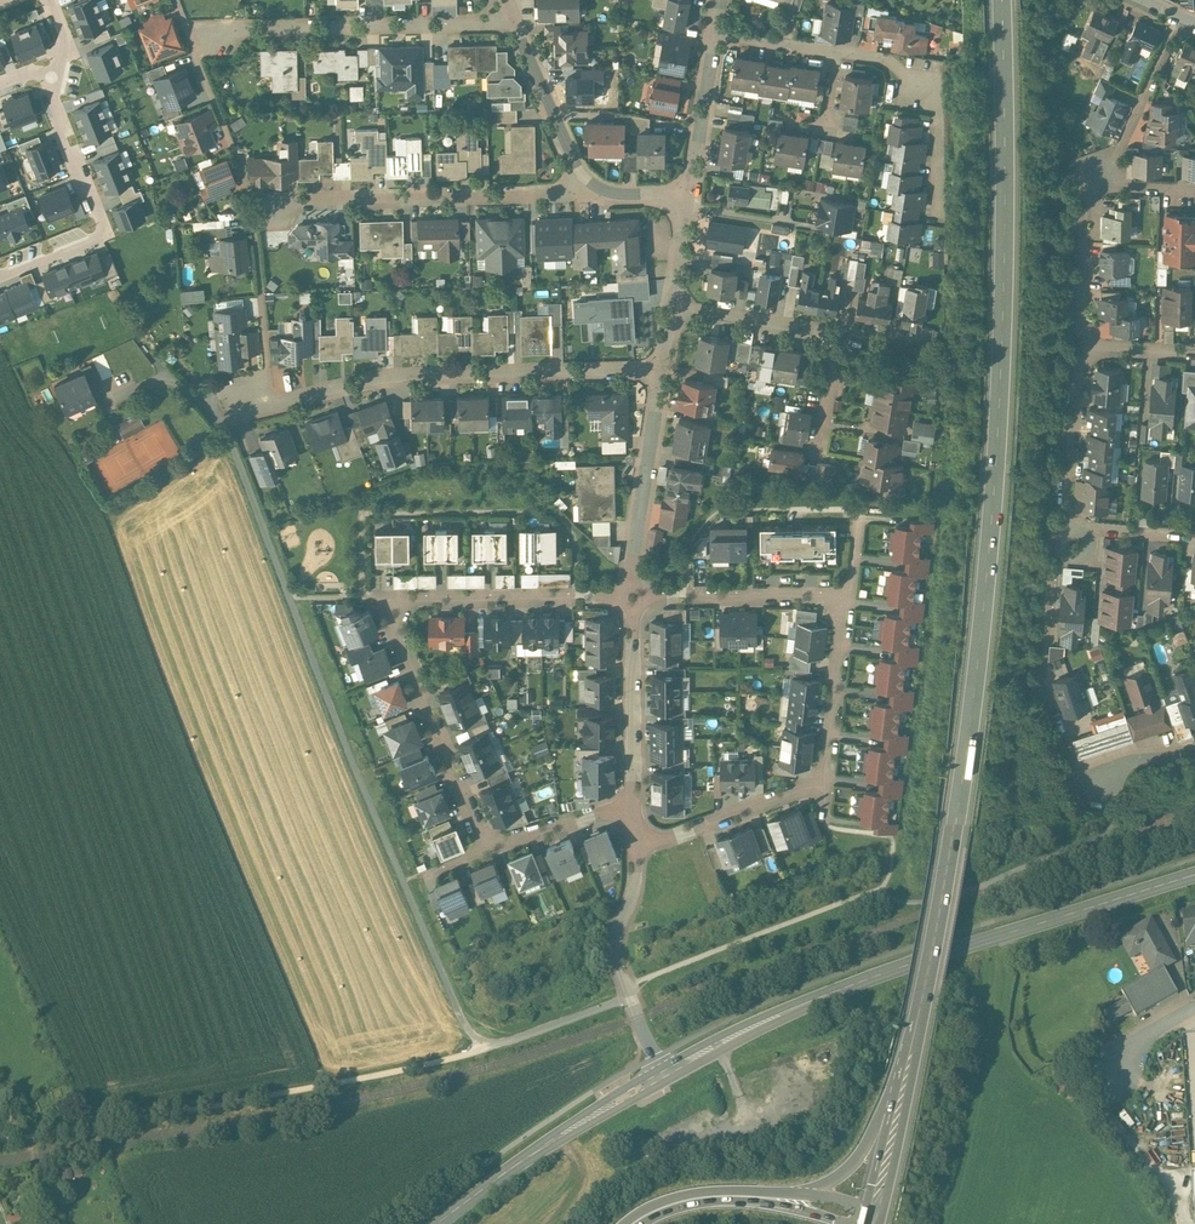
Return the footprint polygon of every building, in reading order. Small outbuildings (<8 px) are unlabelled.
[(96,0),(76,0),(67,4),(73,20),(99,9),(96,0)] [(540,16),(541,16),(554,16),(564,16),(579,15),(579,0),(540,0),(540,16)] [(663,24),(686,28),(691,0),(667,0),(663,24)] [(790,3),(790,2),(789,6),(799,9),(802,0),(791,0),(790,3)] [(860,0),(856,0),(855,7),(853,14),(863,16),(865,2),(860,0)] [(456,2),(439,3),(439,11),(432,11),(431,3),(432,15),(456,14),(456,2)] [(855,7),(828,2),(825,18),(852,22),(853,14),(855,7)] [(888,10),(870,5),(868,13),(871,14),(887,16),(888,10)] [(106,25),(99,9),(73,20),(80,36),(106,25)] [(1119,20),(1094,10),(1082,36),(1089,39),(1082,56),(1099,63),(1108,43),(1101,40),(1103,36),(1110,39),(1119,20)] [(162,11),(142,19),(145,28),(166,20),(162,11)] [(887,16),(871,14),(869,28),(884,30),(883,36),(894,37),(893,46),(924,51),(927,38),(913,34),(915,27),(904,25),(905,22),(886,19),(887,16)] [(554,24),(554,16),(541,16),(540,16),(535,16),(536,24),(554,24)] [(852,22),(825,18),(822,34),(832,35),(849,38),(852,22)] [(145,28),(141,30),(147,43),(152,41),(156,53),(168,48),(169,51),(181,47),(182,44),(181,40),(177,39),(170,19),(145,28)] [(1160,31),(1138,21),(1130,39),(1121,60),(1132,65),(1141,44),(1152,49),(1160,31)] [(561,32),(561,24),(545,25),(545,33),(556,33),(556,32),(561,32)] [(12,34),(22,59),(45,50),(35,25),(12,34)] [(107,27),(92,33),(95,40),(110,35),(107,27)] [(561,32),(556,32),(556,33),(556,34),(556,46),(587,46),(587,31),(561,32)] [(683,35),(659,31),(657,42),(665,43),(665,42),(681,45),(683,35)] [(1077,38),(1066,33),(1061,49),(1075,54),(1077,47),(1071,44),(1071,42),(1075,43),(1077,38)] [(832,35),(822,34),(822,35),(816,34),(815,41),(831,44),(832,35)] [(113,42),(86,53),(96,78),(123,67),(113,42)] [(681,45),(665,42),(665,43),(662,58),(665,58),(663,67),(684,71),(688,46),(681,45)] [(1185,43),(1172,72),(1188,79),(1193,67),(1193,68),(1194,63),(1194,47),(1185,43)] [(495,44),(448,46),(448,64),(448,76),(449,76),(451,76),(464,75),(464,69),(493,68),(496,68),(495,52),(495,44)] [(421,46),(400,47),(400,83),(407,83),(407,95),(422,95),(421,46)] [(587,46),(556,46),(556,60),(557,61),(562,61),(587,60),(587,46)] [(400,83),(400,47),(379,47),(379,77),(375,77),(375,88),(392,88),(392,83),(400,83)] [(338,48),(311,49),(311,60),(316,60),(316,67),(336,66),(337,79),(358,78),(357,65),(357,53),(338,53),(338,48)] [(367,48),(357,48),(357,53),(357,65),(368,65),(368,63),(367,48)] [(376,63),(376,48),(367,48),(368,63),(376,63)] [(295,49),(261,50),(261,73),(279,73),(279,89),(291,88),(296,88),(295,76),(295,49)] [(505,51),(495,52),(496,68),(493,68),(493,69),(487,75),(487,93),(519,91),(519,83),(512,76),(512,67),(505,60),(505,51)] [(750,58),(736,56),(732,83),(746,85),(750,58)] [(1175,59),(1169,56),(1164,68),(1170,70),(1175,59)] [(764,60),(750,58),(746,85),(760,87),(759,90),(760,90),(764,60)] [(557,61),(556,60),(548,60),(548,69),(562,68),(562,61),(557,61)] [(778,65),(764,63),(765,61),(764,60),(760,90),(773,92),(778,65)] [(433,61),(424,61),(425,87),(434,87),(434,85),(433,61)] [(448,76),(448,64),(434,64),(434,61),(433,61),(434,85),(450,85),(449,76),(448,76)] [(791,67),(778,65),(773,92),(787,94),(792,65),(791,65),(791,67)] [(806,67),(792,65),(787,94),(788,94),(788,92),(801,94),(806,67)] [(820,70),(806,67),(801,94),(816,96),(820,70)] [(603,68),(582,68),(583,78),(594,77),(594,86),(604,86),(603,68)] [(191,85),(184,69),(154,80),(160,97),(191,85)] [(865,72),(852,69),(851,77),(864,79),(865,72)] [(680,79),(660,75),(658,85),(678,89),(680,79)] [(305,98),(305,76),(295,76),(296,88),(291,88),(291,98),(305,98)] [(851,77),(846,76),(843,90),(870,94),(873,80),(864,79),(851,77)] [(583,78),(567,78),(568,100),(594,100),(594,86),(594,77),(583,78)] [(1116,86),(1100,79),(1095,92),(1105,96),(1105,95),(1111,98),(1116,86)] [(1125,79),(1121,88),(1127,91),(1131,82),(1125,79)] [(1191,89),(1176,81),(1171,91),(1179,95),(1178,98),(1184,103),(1191,89)] [(350,98),(364,99),(364,84),(350,83),(350,98)] [(658,85),(654,84),(651,101),(654,102),(653,110),(674,114),(676,106),(677,106),(680,89),(678,89),(658,85)] [(197,101),(191,85),(160,97),(167,113),(197,101)] [(450,85),(434,85),(434,87),(434,94),(450,94),(450,85)] [(102,87),(86,93),(89,100),(104,94),(102,87)] [(870,94),(843,90),(841,104),(860,107),(868,108),(870,94)] [(5,107),(11,125),(36,116),(27,92),(2,101),(5,107)] [(1111,98),(1105,95),(1105,96),(1093,124),(1113,133),(1125,104),(1111,98)] [(524,99),(510,99),(510,109),(516,109),(525,109),(524,99)] [(105,116),(99,100),(72,111),(78,126),(105,116)] [(743,106),(729,104),(728,111),(742,114),(743,106)] [(860,107),(846,105),(845,112),(858,114),(860,107)] [(11,125),(5,107),(0,109),(0,128),(0,129),(11,125)] [(510,109),(497,109),(497,121),(516,121),(516,109),(510,109)] [(215,125),(208,110),(202,112),(208,128),(215,125)] [(632,114),(618,111),(614,111),(614,122),(624,123),(624,128),(631,128),(632,114)] [(742,114),(728,111),(727,118),(728,119),(741,121),(742,114)] [(812,113),(799,111),(798,118),(811,121),(812,113)] [(1171,111),(1151,111),(1151,125),(1148,125),(1148,138),(1148,139),(1163,140),(1174,140),(1175,126),(1178,126),(1178,112),(1171,111)] [(202,112),(178,121),(185,139),(184,139),(182,144),(184,148),(188,150),(213,141),(208,128),(202,112)] [(650,117),(632,114),(631,128),(631,133),(639,133),(639,132),(650,132),(650,117)] [(858,117),(845,115),(844,122),(857,124),(858,117)] [(917,118),(898,115),(897,123),(892,122),(890,139),(897,140),(918,142),(920,126),(915,126),(917,118)] [(111,131),(105,116),(78,126),(84,142),(111,131)] [(783,120),(769,118),(768,125),(782,127),(783,120)] [(741,121),(728,119),(726,127),(741,129),(742,121),(741,121)] [(614,122),(587,122),(587,137),(590,137),(590,151),(621,152),(624,152),(624,151),(624,128),(624,123),(614,122)] [(857,124),(844,122),(842,129),(856,131),(857,124)] [(533,125),(511,125),(511,157),(499,158),(500,171),(534,170),(533,125)] [(726,127),(725,126),(722,143),(747,147),(749,130),(741,129),(726,127)] [(475,131),(461,132),(461,146),(456,151),(437,152),(437,176),(464,175),(464,168),(478,167),(479,167),(479,153),(479,147),(475,147),(475,131)] [(794,133),(779,131),(775,158),(789,160),(794,133)] [(650,132),(639,132),(638,151),(638,162),(639,162),(639,161),(657,161),(657,162),(665,162),(665,132),(650,132)] [(808,136),(794,133),(789,160),(804,163),(808,136)] [(878,135),(865,133),(863,140),(877,142),(878,135)] [(112,134),(97,140),(102,153),(118,147),(112,134)] [(38,135),(18,142),(21,149),(26,147),(41,142),(38,135)] [(420,137),(405,138),(406,155),(385,155),(386,170),(386,177),(407,176),(407,169),(421,169),(421,159),(420,137)] [(819,138),(812,137),(810,150),(817,151),(819,138)] [(60,166),(49,138),(41,142),(26,147),(37,175),(60,166)] [(385,138),(370,139),(370,155),(350,156),(350,161),(350,178),(372,177),(372,170),(386,170),(385,155),(385,138)] [(826,139),(819,138),(817,151),(824,152),(826,139)] [(1163,140),(1148,139),(1148,138),(1143,138),(1143,146),(1162,147),(1163,140)] [(317,157),(297,158),(297,172),(297,180),(319,179),(318,172),(333,171),(332,162),(332,140),(325,140),(325,139),(323,139),(323,140),(317,140),(317,157)] [(833,140),(826,139),(824,152),(831,153),(833,140)] [(851,143),(837,140),(833,167),(847,170),(851,143)] [(918,142),(897,140),(894,156),(899,156),(898,164),(916,167),(917,159),(922,160),(925,143),(918,142)] [(296,141),(281,141),(282,158),(261,159),(261,160),(262,180),(262,181),(284,180),(284,173),(297,172),(297,158),(296,141)] [(747,147),(722,143),(720,160),(721,160),(735,163),(744,164),(747,147)] [(866,145),(851,143),(847,170),(861,172),(866,145)] [(118,151),(92,161),(98,176),(124,165),(118,151)] [(631,151),(624,151),(624,152),(621,152),(621,170),(631,170),(631,151)] [(488,152),(479,153),(479,167),(478,167),(478,172),(488,172),(488,152)] [(1161,154),(1136,153),(1136,173),(1161,173),(1161,154)] [(1186,155),(1185,174),(1194,174),(1194,155),(1186,155)] [(176,160),(178,168),(188,165),(185,157),(176,160)] [(430,158),(421,159),(421,169),(421,175),(430,175),(430,158)] [(225,160),(201,169),(212,198),(230,191),(227,184),(234,181),(225,160)] [(261,160),(252,161),(253,180),(262,180),(261,160)] [(735,163),(721,160),(720,168),(734,171),(735,163)] [(341,161),(332,162),(333,171),(333,178),(341,178),(341,161)] [(350,161),(341,161),(341,178),(350,178),(350,161)] [(916,167),(898,164),(897,171),(892,170),(889,187),(896,188),(897,188),(917,190),(920,175),(915,174),(916,167)] [(124,165),(98,176),(105,191),(131,181),(124,165)] [(762,179),(763,172),(751,170),(750,177),(762,179)] [(132,184),(117,189),(120,196),(135,191),(132,184)] [(749,186),(730,184),(729,198),(735,199),(734,203),(748,204),(748,201),(750,186),(749,186)] [(765,185),(749,184),(749,186),(750,186),(748,201),(768,203),(770,203),(771,191),(764,190),(765,185)] [(65,186),(39,196),(48,219),(74,209),(70,197),(65,186)] [(790,188),(783,187),(780,201),(787,202),(790,188)] [(897,188),(896,188),(894,204),(899,205),(898,212),(916,215),(917,208),(922,209),(925,192),(917,190),(897,188)] [(135,191),(120,196),(123,204),(138,198),(139,200),(143,198),(140,189),(135,191)] [(77,194),(70,197),(74,209),(77,217),(85,214),(77,194)] [(1140,197),(1118,196),(1118,208),(1130,208),(1130,209),(1140,209),(1140,197)] [(123,204),(111,208),(119,228),(146,217),(139,200),(138,198),(123,204)] [(855,204),(821,199),(819,211),(853,217),(855,204)] [(0,213),(0,238),(7,235),(8,237),(21,233),(20,230),(30,227),(21,205),(0,213)] [(1130,208),(1118,208),(1118,216),(1103,216),(1103,235),(1118,236),(1129,236),(1130,209),(1130,208)] [(853,217),(819,211),(817,224),(843,228),(851,229),(853,217)] [(916,215),(898,212),(896,219),(892,218),(889,235),(917,240),(920,223),(915,222),(916,215)] [(1178,218),(1178,214),(1166,214),(1166,236),(1167,238),(1170,238),(1170,241),(1167,241),(1165,243),(1165,249),(1165,259),(1169,259),(1177,259),(1177,256),(1184,256),(1184,253),(1194,254),(1194,221),(1185,221),(1186,218),(1178,218)] [(522,217),(499,218),(500,266),(513,266),(512,251),(523,251),(522,217)] [(499,218),(476,218),(477,252),(488,252),(488,266),(500,266),(499,218)] [(559,219),(559,221),(549,221),(548,219),(537,220),(539,258),(545,258),(545,267),(566,267),(566,257),(573,257),(572,223),(572,218),(559,219)] [(456,219),(436,219),(436,222),(419,222),(418,222),(419,246),(441,245),(441,256),(457,255),(457,238),(457,220),(456,219)] [(639,219),(598,221),(599,237),(616,236),(618,266),(614,266),(614,268),(618,268),(642,266),(639,219)] [(419,220),(411,220),(411,242),(411,246),(419,246),(418,222),(419,222),(419,220)] [(469,220),(457,220),(457,238),(469,238),(469,220)] [(384,221),(360,222),(361,247),(382,247),(382,255),(401,254),(402,254),(401,242),(401,221),(400,221),(384,222),(384,221)] [(572,223),(573,257),(574,265),(597,263),(596,241),(600,241),(599,237),(598,221),(572,223)] [(331,222),(315,223),(315,225),(298,225),(289,234),(289,244),(296,244),(296,245),(297,247),(298,248),(301,249),(304,247),(305,244),(315,244),(315,253),(320,257),(338,256),(338,241),(338,228),(335,228),(331,224),(331,222)] [(729,225),(710,222),(707,245),(719,247),(742,251),(746,227),(739,226),(737,226),(733,225),(729,225)] [(225,226),(202,228),(203,242),(221,240),(221,239),(227,238),(225,226)] [(851,229),(843,228),(842,235),(856,237),(857,230),(851,229)] [(227,238),(221,239),(221,240),(222,253),(215,254),(217,271),(231,269),(230,266),(240,265),(239,253),(245,252),(243,237),(227,238)] [(884,243),(861,240),(860,248),(871,249),(870,254),(882,256),(884,243)] [(353,241),(338,241),(338,256),(353,256),(353,241)] [(411,242),(401,242),(402,254),(401,254),(401,265),(412,265),(411,246),(411,242)] [(1165,249),(1158,249),(1157,266),(1167,266),(1169,266),(1169,259),(1165,259),(1165,249)] [(99,250),(70,261),(80,286),(109,275),(102,256),(99,250)] [(935,267),(945,266),(945,250),(934,251),(935,267)] [(1126,251),(1102,250),(1101,272),(1105,272),(1108,276),(1108,272),(1125,273),(1125,271),(1125,259),(1129,256),(1129,253),(1126,251)] [(110,253),(102,256),(109,275),(117,271),(110,253)] [(733,255),(723,254),(722,254),(714,253),(713,261),(732,263),(733,255)] [(803,255),(793,253),(792,259),(791,264),(799,265),(799,267),(802,268),(803,255)] [(792,259),(785,258),(782,274),(789,275),(791,264),(792,259)] [(858,259),(850,258),(847,278),(855,280),(855,276),(858,259)] [(70,261),(42,272),(45,279),(52,297),(80,286),(70,261)] [(732,263),(713,261),(712,268),(731,270),(732,263)] [(532,285),(531,264),(522,265),(522,285),(532,285)] [(799,265),(791,264),(789,275),(788,284),(795,286),(799,267),(799,265)] [(642,266),(618,268),(619,281),(622,280),(647,279),(646,266),(642,266)] [(1167,266),(1157,266),(1157,284),(1167,284),(1167,266)] [(731,270),(712,268),(711,269),(713,269),(711,281),(710,281),(709,291),(733,294),(736,271),(731,270)] [(903,270),(895,269),(892,284),(900,285),(903,270)] [(815,272),(804,270),(802,286),(801,286),(797,306),(817,309),(821,289),(812,288),(815,272)] [(1125,273),(1108,272),(1108,276),(1108,284),(1131,285),(1131,272),(1126,272),(1125,271),(1125,273)] [(781,277),(762,274),(757,300),(776,303),(781,277)] [(829,291),(821,289),(817,309),(837,313),(840,292),(839,292),(842,277),(831,275),(829,291)] [(864,278),(855,276),(855,280),(853,289),(862,290),(864,278)] [(45,279),(36,282),(44,301),(52,297),(45,279)] [(647,279),(622,280),(623,297),(631,297),(632,298),(648,297),(647,279)] [(748,281),(741,280),(739,297),(746,298),(748,281)] [(869,299),(859,297),(855,316),(872,319),(879,281),(872,280),(869,299)] [(889,283),(879,281),(872,319),(889,322),(892,303),(886,302),(889,283)] [(0,293),(0,313),(3,321),(36,308),(27,283),(0,293)] [(36,284),(30,286),(35,298),(41,296),(36,284)] [(917,288),(908,287),(908,288),(905,304),(902,316),(901,324),(921,327),(924,307),(928,287),(917,285),(917,288)] [(1191,287),(1164,286),(1164,303),(1190,303),(1191,287)] [(900,287),(895,315),(896,315),(897,315),(902,316),(905,304),(908,288),(900,287)] [(350,292),(339,293),(339,299),(341,301),(350,301),(350,292)] [(623,297),(591,299),(591,300),(592,316),(608,315),(610,341),(634,339),(632,298),(631,297),(623,297)] [(1121,299),(1101,298),(1101,315),(1113,315),(1127,315),(1127,299),(1121,299)] [(591,300),(575,301),(575,319),(592,318),(592,316),(591,300)] [(562,322),(561,302),(549,302),(549,315),(550,315),(550,323),(562,322)] [(1190,303),(1164,303),(1163,319),(1164,319),(1164,328),(1174,329),(1174,319),(1190,320),(1190,303)] [(217,335),(239,333),(238,324),(245,324),(243,308),(214,311),(217,335)] [(514,330),(513,309),(505,309),(505,313),(506,313),(507,330),(514,330)] [(505,313),(487,313),(487,330),(471,330),(471,347),(472,353),(494,352),(494,347),(507,346),(507,330),(506,313),(505,313)] [(452,331),(436,331),(437,348),(437,354),(459,353),(459,348),(471,347),(471,330),(471,314),(452,314),(452,331)] [(370,316),(370,333),(352,334),(353,349),(353,356),(373,355),(373,349),(385,349),(386,348),(386,334),(385,315),(370,316)] [(417,332),(400,332),(401,353),(401,355),(424,354),(424,349),(437,348),(436,331),(436,315),(417,315),(417,332)] [(549,315),(521,316),(522,352),(550,351),(550,323),(550,315),(549,315)] [(1139,315),(1127,315),(1113,315),(1112,331),(1113,331),(1127,331),(1138,332),(1139,315)] [(336,317),(337,334),(320,335),(318,335),(319,356),(319,357),(340,356),(340,350),(353,349),(352,334),(352,316),(336,317)] [(296,335),(279,336),(279,349),(278,349),(279,358),(299,357),(299,351),(312,350),(311,317),(296,318),(296,335)] [(319,317),(311,317),(312,350),(312,356),(319,356),(318,335),(320,335),(319,317)] [(279,328),(268,328),(269,349),(278,349),(279,349),(279,336),(279,328)] [(217,335),(210,336),(210,337),(223,336),(224,346),(218,346),(220,365),(241,363),(240,353),(258,352),(256,331),(239,333),(217,335)] [(394,354),(393,334),(386,334),(386,348),(385,349),(386,354),(394,354)] [(728,339),(702,335),(697,363),(724,367),(728,339)] [(752,343),(742,342),(739,361),(749,362),(752,344),(752,343)] [(762,346),(752,344),(749,362),(748,368),(758,370),(762,346)] [(781,348),(762,345),(762,346),(758,370),(777,373),(781,348)] [(800,351),(781,348),(777,373),(796,376),(800,352),(800,351)] [(811,354),(800,352),(796,376),(809,378),(811,354)] [(88,363),(79,368),(81,371),(87,385),(96,380),(88,363)] [(1184,369),(1182,391),(1189,391),(1190,385),(1194,386),(1194,370),(1184,369)] [(1095,398),(1099,398),(1118,400),(1118,399),(1121,372),(1098,370),(1097,380),(1095,380),(1094,389),(1096,390),(1095,398)] [(81,371),(54,384),(66,410),(80,403),(81,404),(94,398),(87,385),(81,371)] [(729,376),(705,372),(703,382),(715,384),(715,385),(727,387),(729,376)] [(1170,378),(1157,377),(1156,386),(1152,385),(1151,404),(1173,406),(1175,387),(1169,387),(1170,378)] [(703,382),(685,379),(684,388),(680,387),(679,396),(682,396),(681,405),(710,409),(711,409),(711,408),(707,408),(708,401),(713,397),(715,385),(715,384),(703,382)] [(902,390),(877,386),(874,404),(878,404),(878,406),(906,410),(906,411),(908,411),(909,402),(914,403),(917,385),(903,383),(902,390)] [(1190,385),(1189,391),(1186,425),(1194,425),(1194,386),(1190,385)] [(560,394),(532,395),(532,397),(532,419),(547,419),(548,433),(561,433),(561,414),(560,394)] [(626,394),(603,394),(603,395),(590,395),(590,412),(607,411),(608,437),(627,436),(626,394)] [(777,394),(773,408),(783,410),(786,396),(777,394)] [(519,395),(504,395),(504,418),(505,430),(516,429),(516,426),(533,425),(532,419),(532,397),(519,397),(519,395)] [(473,396),(457,396),(457,399),(457,416),(458,424),(474,424),(473,396)] [(489,396),(473,396),(474,424),(490,423),(490,415),(489,398),(489,396)] [(426,397),(410,397),(410,400),(410,417),(410,425),(427,425),(426,397)] [(442,397),(426,397),(427,425),(443,424),(443,416),(442,399),(442,397)] [(1124,400),(1118,399),(1118,400),(1099,398),(1098,409),(1115,411),(1123,411),(1124,400)] [(385,401),(358,410),(362,422),(365,431),(367,431),(378,427),(381,438),(382,438),(395,434),(395,433),(391,422),(392,422),(385,401)] [(906,410),(878,406),(878,404),(874,404),(865,402),(865,404),(875,406),(873,422),(888,424),(887,428),(903,430),(906,411),(906,410)] [(1173,406),(1151,404),(1149,424),(1153,424),(1152,433),(1165,434),(1166,425),(1172,426),(1173,406)] [(710,409),(693,407),(692,415),(709,417),(710,409)] [(1098,409),(1089,408),(1088,418),(1094,418),(1093,426),(1114,428),(1115,411),(1098,409)] [(336,411),(306,422),(315,448),(341,439),(346,437),(343,429),(336,411)] [(810,414),(792,411),(788,434),(802,436),(806,437),(810,414)] [(141,412),(119,423),(125,436),(147,425),(141,412)] [(505,430),(504,418),(497,418),(498,439),(505,439),(505,430)] [(739,422),(715,418),(713,427),(738,431),(739,422)] [(709,425),(679,420),(675,447),(694,450),(701,451),(704,436),(707,436),(709,425)] [(365,431),(362,422),(352,426),(359,445),(370,441),(367,431),(365,431)] [(933,426),(915,423),(912,439),(921,440),(932,442),(933,434),(933,426)] [(352,426),(343,429),(346,437),(341,439),(348,458),(362,453),(359,445),(352,426)] [(1114,428),(1093,426),(1092,435),(1087,434),(1086,443),(1113,445),(1114,428)] [(286,429),(260,439),(265,452),(251,458),(261,483),(276,477),(271,464),(296,454),(286,429)] [(396,432),(395,433),(395,434),(382,438),(381,438),(376,440),(384,461),(404,454),(396,432)] [(802,436),(788,434),(783,433),(782,441),(801,444),(802,436)] [(627,437),(627,436),(608,437),(603,437),(604,451),(625,451),(625,437),(627,437)] [(912,439),(904,438),(902,449),(919,452),(921,440),(912,439)] [(899,445),(871,440),(870,447),(866,450),(865,459),(903,465),(896,463),(899,445)] [(1113,445),(1086,443),(1085,452),(1091,453),(1090,461),(1111,463),(1113,445)] [(694,450),(677,447),(676,456),(692,459),(694,450)] [(803,452),(772,447),(771,458),(773,458),(772,466),(801,470),(803,452)] [(1176,451),(1161,450),(1160,461),(1167,462),(1167,465),(1175,466),(1176,451)] [(1189,452),(1176,451),(1175,466),(1174,471),(1182,471),(1182,467),(1187,467),(1189,452)] [(425,452),(416,452),(416,463),(426,462),(425,452)] [(692,459),(676,456),(674,466),(689,469),(702,471),(703,461),(692,459)] [(576,459),(555,460),(555,468),(576,468),(576,459)] [(903,465),(865,459),(862,479),(887,483),(886,490),(902,493),(904,479),(901,479),(903,465)] [(1160,461),(1146,460),(1143,495),(1150,496),(1154,493),(1165,493),(1166,476),(1164,475),(1165,471),(1166,471),(1167,465),(1167,462),(1160,461)] [(1111,463),(1090,461),(1089,469),(1084,468),(1083,478),(1105,480),(1110,480),(1111,463)] [(833,465),(818,462),(817,465),(815,478),(830,481),(832,472),(833,465)] [(817,465),(810,464),(808,477),(815,478),(817,465)] [(613,465),(579,466),(580,493),(614,492),(614,491),(611,491),(611,480),(614,480),(613,465)] [(840,466),(833,465),(832,472),(839,473),(840,466)] [(1193,465),(1193,468),(1187,467),(1182,467),(1182,471),(1180,495),(1194,496),(1194,465),(1193,465)] [(672,466),(667,495),(668,495),(688,498),(691,482),(691,481),(687,480),(689,469),(674,466),(672,466)] [(702,471),(689,469),(687,480),(691,481),(691,482),(700,484),(702,471)] [(1105,480),(1087,478),(1086,482),(1090,482),(1089,497),(1088,509),(1090,509),(1091,511),(1095,512),(1096,510),(1107,511),(1109,489),(1104,489),(1105,480)] [(1086,482),(1081,481),(1080,496),(1089,497),(1090,482),(1086,482)] [(614,492),(580,493),(580,505),(584,505),(584,520),(614,519),(614,492)] [(688,498),(668,495),(667,498),(663,498),(662,506),(663,506),(663,507),(664,509),(662,523),(673,525),(681,519),(682,510),(686,511),(688,498)] [(934,522),(912,519),(911,527),(921,528),(921,529),(933,531),(934,522)] [(911,527),(897,525),(896,530),(892,530),(890,540),(919,543),(921,529),(921,528),(911,527)] [(836,526),(760,526),(761,556),(836,555),(836,526)] [(729,527),(712,527),(712,556),(729,556),(729,527)] [(746,527),(729,527),(729,556),(746,556),(746,527)] [(534,529),(534,528),(521,529),(522,558),(534,558),(534,557),(539,557),(538,529),(534,529)] [(555,528),(543,528),(543,529),(538,529),(539,557),(543,557),(556,557),(555,528)] [(458,529),(447,530),(441,530),(442,561),(445,561),(445,558),(458,558),(458,529)] [(485,529),(484,529),(473,529),(473,558),(487,558),(487,561),(490,561),(490,529),(485,529)] [(507,529),(495,529),(490,529),(490,561),(493,561),(493,558),(507,558),(507,529)] [(650,529),(646,556),(647,556),(658,550),(661,531),(650,529)] [(393,530),(376,530),(376,559),(385,559),(385,563),(389,562),(389,564),(393,564),(393,530)] [(410,530),(393,530),(393,564),(397,564),(398,562),(401,562),(401,559),(410,559),(410,530)] [(436,530),(425,530),(425,558),(439,558),(439,562),(442,561),(441,530),(436,530)] [(610,534),(593,534),(594,542),(597,546),(603,554),(609,559),(618,564),(621,545),(611,545),(610,534)] [(701,535),(693,545),(693,556),(707,556),(707,535),(701,535)] [(919,543),(890,540),(889,549),(894,550),(894,555),(908,557),(917,558),(918,557),(919,543)] [(1136,550),(1107,547),(1105,562),(1134,564),(1136,550)] [(1167,554),(1154,553),(1153,562),(1150,561),(1146,600),(1150,600),(1149,609),(1154,609),(1162,610),(1162,601),(1168,602),(1172,563),(1166,563),(1167,554)] [(930,558),(918,557),(917,558),(908,557),(907,564),(929,567),(930,558)] [(1134,564),(1105,562),(1104,576),(1117,577),(1130,578),(1133,579),(1134,564)] [(929,567),(907,564),(906,571),(916,572),(916,573),(928,575),(929,567)] [(1192,589),(1192,579),(1193,567),(1186,566),(1184,588),(1192,589)] [(1064,567),(1064,582),(1083,582),(1084,567),(1064,567)] [(906,571),(892,569),(891,575),(886,574),(885,584),(914,587),(916,573),(916,572),(906,571)] [(531,573),(521,573),(522,587),(532,587),(531,573)] [(548,587),(548,573),(539,573),(539,587),(548,587)] [(558,586),(558,573),(548,573),(548,587),(558,586)] [(570,573),(558,573),(558,586),(570,586),(570,573)] [(406,574),(393,575),(394,588),(406,588),(406,574)] [(418,574),(406,574),(406,588),(418,588),(418,574)] [(429,587),(429,574),(418,574),(418,588),(429,587)] [(466,574),(455,574),(455,587),(466,587),(466,574)] [(478,587),(478,574),(466,574),(466,587),(478,587)] [(514,574),(503,574),(503,587),(515,587),(514,574)] [(1130,578),(1117,577),(1116,585),(1129,586),(1130,578)] [(914,587),(885,584),(884,594),(889,594),(888,599),(903,601),(912,602),(912,601),(914,587)] [(1080,586),(1067,585),(1066,594),(1062,594),(1060,613),(1083,615),(1085,596),(1079,595),(1080,586)] [(1129,586),(1116,585),(1116,592),(1129,593),(1129,586)] [(1116,592),(1103,591),(1101,605),(1131,608),(1132,593),(1129,593),(1116,592)] [(924,603),(912,601),(912,602),(903,601),(902,608),(923,611),(924,603)] [(352,603),(337,603),(337,610),(338,610),(339,613),(345,610),(347,610),(348,612),(352,610),(352,603)] [(1131,608),(1101,605),(1100,620),(1129,622),(1131,608)] [(686,608),(664,609),(664,622),(681,622),(686,622),(686,608)] [(817,610),(797,608),(796,615),(816,618),(817,610)] [(923,611),(902,608),(901,615),(911,617),(910,618),(922,619),(923,611)] [(1149,609),(1144,612),(1144,614),(1143,626),(1152,623),(1154,609),(1149,609)] [(352,610),(348,612),(344,613),(346,619),(343,621),(351,641),(351,642),(366,636),(378,631),(369,610),(360,614),(359,612),(355,610),(352,610)] [(602,610),(590,610),(590,618),(602,618),(602,610)] [(1083,615),(1060,613),(1059,632),(1063,632),(1062,641),(1074,643),(1075,634),(1081,634),(1083,615)] [(739,614),(722,614),(722,627),(722,643),(723,643),(739,643),(739,614)] [(756,614),(739,614),(739,643),(755,643),(756,643),(756,627),(756,614)] [(901,615),(887,614),(886,619),(881,618),(880,628),(909,631),(910,618),(911,617),(901,615)] [(558,615),(541,616),(542,645),(559,645),(559,642),(558,620),(558,615)] [(816,618),(796,615),(795,624),(798,625),(798,623),(815,625),(816,618)] [(449,616),(441,617),(431,617),(431,643),(463,642),(464,642),(464,632),(464,617),(449,617),(449,616)] [(501,616),(495,616),(486,616),(486,645),(510,645),(510,643),(510,621),(510,616),(501,616)] [(541,616),(524,616),(524,621),(525,642),(525,645),(542,645),(541,616)] [(590,618),(587,619),(588,633),(613,633),(613,618),(602,618),(590,618)] [(664,622),(652,622),(652,640),(681,640),(681,622),(664,622)] [(815,625),(798,623),(798,625),(796,638),(824,642),(826,627),(815,625)] [(722,627),(715,627),(715,649),(723,649),(723,643),(722,643),(722,627)] [(763,648),(763,627),(756,627),(756,643),(755,643),(755,648),(763,648)] [(909,631),(880,628),(879,638),(884,638),(883,643),(897,645),(907,646),(907,645),(909,631)] [(1177,644),(1191,639),(1187,628),(1173,632),(1177,644)] [(478,632),(464,632),(464,642),(463,642),(463,653),(481,653),(478,647),(478,645),(478,632)] [(613,633),(588,633),(588,647),(613,647),(613,633)] [(366,636),(351,642),(351,641),(346,643),(349,651),(369,643),(366,636)] [(824,642),(796,638),(795,652),(794,653),(811,656),(822,657),(824,642)] [(681,640),(652,640),(652,658),(657,658),(679,658),(681,658),(681,640)] [(1102,642),(1092,643),(1095,658),(1104,656),(1102,642)] [(369,643),(349,651),(353,661),(360,658),(359,657),(373,652),(369,643)] [(1049,666),(1060,667),(1062,654),(1065,654),(1066,645),(1051,643),(1049,666)] [(919,647),(907,645),(907,646),(897,645),(896,652),(918,655),(919,647)] [(373,652),(359,657),(360,658),(367,677),(392,667),(384,647),(373,652)] [(613,647),(588,647),(588,661),(613,661),(613,647)] [(811,656),(794,653),(795,652),(791,651),(789,668),(794,668),(809,670),(811,656)] [(918,655),(896,652),(896,660),(905,661),(905,662),(917,663),(918,655)] [(679,658),(657,658),(657,668),(663,668),(679,668),(679,658)] [(896,660),(881,658),(881,663),(876,662),(875,672),(903,676),(905,662),(905,661),(896,660)] [(501,677),(501,666),(486,666),(490,677),(501,677)] [(1191,668),(1194,666),(1175,673),(1180,688),(1178,689),(1182,701),(1180,702),(1185,717),(1187,723),(1188,722),(1194,720),(1194,679),(1191,668)] [(679,668),(663,668),(663,675),(680,675),(680,676),(685,676),(685,668),(679,668)] [(809,670),(794,668),(793,678),(794,678),(797,679),(797,678),(811,680),(812,670),(809,670)] [(596,669),(577,669),(577,679),(587,678),(587,677),(596,676),(596,669)] [(1146,669),(1126,676),(1135,702),(1143,699),(1147,709),(1159,705),(1146,669)] [(468,672),(447,680),(451,688),(467,682),(467,683),(471,681),(468,672)] [(903,676),(875,672),(873,682),(878,683),(878,688),(892,689),(902,691),(902,689),(903,676)] [(1079,673),(1054,681),(1058,693),(1057,693),(1059,701),(1061,700),(1066,715),(1090,707),(1079,673)] [(663,675),(652,675),(652,683),(652,688),(652,692),(681,692),(680,676),(680,675),(663,675)] [(596,676),(587,677),(587,678),(587,700),(614,700),(613,676),(596,676)] [(811,680),(797,678),(797,679),(794,678),(792,695),(817,698),(819,681),(811,680)] [(398,681),(376,690),(385,712),(407,703),(398,681)] [(451,688),(440,693),(446,709),(473,698),(467,683),(467,682),(451,688)] [(914,691),(902,689),(902,691),(892,689),(891,697),(913,699),(914,691)] [(521,690),(521,700),(533,701),(533,691),(521,690)] [(681,692),(652,692),(652,696),(652,702),(652,709),(664,709),(681,709),(681,708),(681,692)] [(817,698),(792,695),(791,704),(790,703),(788,714),(810,717),(815,717),(817,698)] [(913,699),(891,697),(890,704),(900,705),(900,706),(912,707),(913,699)] [(473,698),(446,709),(453,725),(464,721),(480,714),(479,714),(473,698)] [(890,704),(876,702),(875,707),(871,707),(869,716),(898,720),(900,706),(900,705),(890,704)] [(1180,702),(1167,706),(1172,722),(1185,717),(1180,702)] [(1147,709),(1126,716),(1127,721),(1134,740),(1173,726),(1172,722),(1165,703),(1147,709)] [(601,707),(580,707),(580,719),(587,719),(587,718),(601,718),(601,707)] [(681,709),(664,709),(664,717),(671,717),(686,716),(686,708),(681,708),(681,709)] [(405,712),(385,720),(389,728),(408,720),(405,712)] [(480,714),(464,721),(468,729),(488,721),(484,712),(479,714),(480,714)] [(810,717),(788,714),(787,721),(809,724),(810,717)] [(686,716),(671,717),(671,724),(682,724),(689,724),(689,716),(686,716)] [(898,720),(869,716),(868,726),(873,727),(873,732),(887,734),(896,735),(897,734),(898,720)] [(1185,717),(1172,722),(1173,726),(1178,740),(1193,735),(1188,722),(1187,723),(1185,717)] [(601,718),(587,718),(587,719),(587,724),(585,724),(585,734),(587,734),(587,740),(614,739),(614,718),(601,718)] [(389,728),(387,729),(391,738),(390,738),(391,741),(392,740),(395,749),(421,739),(413,719),(408,720),(389,728)] [(488,721),(468,729),(471,738),(487,732),(492,731),(488,721)] [(809,724),(787,721),(787,729),(808,731),(809,724)] [(1127,721),(1073,739),(1079,758),(1134,740),(1127,721)] [(671,724),(653,724),(653,738),(682,738),(682,724),(671,724)] [(787,729),(784,728),(782,745),(811,749),(812,740),(811,739),(812,732),(808,731),(787,729)] [(471,738),(460,743),(467,758),(493,747),(487,732),(471,738)] [(909,735),(897,734),(896,735),(887,734),(886,741),(908,743),(909,735)] [(682,738),(653,738),(653,758),(671,758),(682,758),(682,747),(682,738)] [(535,744),(538,753),(551,749),(548,739),(535,744)] [(908,743),(886,741),(885,748),(895,749),(895,750),(907,752),(908,743)] [(811,749),(782,745),(781,761),(781,762),(797,764),(809,765),(809,757),(810,758),(811,749)] [(885,748),(871,746),(870,751),(865,751),(864,761),(893,764),(895,750),(895,749),(885,748)] [(493,747),(467,758),(473,774),(484,770),(500,763),(493,747)] [(419,748),(401,755),(405,764),(423,757),(419,748)] [(599,748),(578,748),(578,757),(582,761),(585,761),(585,756),(599,756),(599,748)] [(762,754),(754,754),(754,759),(755,759),(755,776),(763,776),(762,754)] [(405,764),(402,765),(407,777),(410,776),(413,784),(436,775),(433,765),(432,766),(427,755),(423,757),(405,764)] [(599,756),(585,756),(585,761),(585,769),(584,769),(584,777),(585,777),(585,779),(578,779),(578,788),(585,788),(585,796),(603,795),(603,792),(606,789),(614,789),(613,777),(614,777),(614,767),(613,767),(613,756),(599,756)] [(682,756),(682,758),(671,758),(671,765),(684,765),(689,765),(689,756),(682,756)] [(738,787),(738,759),(721,760),(721,775),(721,787),(738,787)] [(754,759),(738,759),(738,787),(755,787),(755,776),(755,759),(754,759)] [(500,763),(484,770),(488,779),(508,770),(504,761),(500,763)] [(797,764),(781,762),(781,761),(776,761),(775,772),(796,775),(797,764)] [(893,764),(864,761),(863,770),(868,771),(867,776),(882,778),(891,779),(891,778),(893,764)] [(508,770),(488,779),(491,787),(507,781),(507,782),(512,780),(508,770)] [(663,772),(653,772),(653,789),(682,789),(682,773),(682,772),(663,772)] [(891,779),(882,778),(881,785),(902,788),(903,779),(891,778),(891,779)] [(491,787),(483,791),(485,797),(484,801),(486,808),(513,797),(507,782),(507,781),(491,787)] [(435,783),(416,791),(419,800),(438,792),(435,783)] [(902,788),(881,785),(880,792),(890,793),(889,794),(901,796),(902,788)] [(682,789),(653,789),(653,806),(663,806),(682,806),(682,805),(682,789)] [(419,800),(417,801),(426,821),(450,811),(446,801),(447,801),(443,790),(438,792),(419,800)] [(880,792),(866,790),(865,796),(860,795),(859,805),(888,808),(889,794),(890,793),(880,792)] [(585,806),(585,800),(587,800),(587,796),(578,796),(578,806),(585,806)] [(513,797),(486,808),(489,814),(493,816),(496,822),(504,819),(520,813),(520,812),(513,797)] [(682,805),(682,806),(663,806),(663,816),(685,816),(685,805),(682,805)] [(888,808),(859,805),(858,815),(863,815),(862,820),(876,822),(886,823),(886,822),(888,808)] [(800,808),(781,815),(782,815),(770,820),(779,845),(791,841),(791,842),(809,835),(813,834),(808,818),(807,815),(803,816),(800,808)] [(520,813),(504,819),(508,828),(529,821),(524,810),(520,812),(520,813)] [(822,836),(815,815),(808,818),(813,834),(809,835),(811,840),(822,836)] [(449,819),(429,827),(433,836),(433,835),(452,827),(449,819)] [(886,823),(876,822),(875,830),(897,832),(898,823),(886,822),(886,823)] [(452,827),(433,835),(442,856),(466,847),(457,825),(452,827)] [(751,826),(732,833),(733,834),(742,858),(742,859),(761,852),(760,851),(753,830),(751,826)] [(764,826),(753,830),(760,851),(771,847),(764,826)] [(607,828),(585,837),(587,843),(594,859),(595,861),(603,858),(603,859),(609,856),(608,856),(617,852),(607,828)] [(742,858),(733,834),(717,840),(718,843),(725,863),(726,864),(742,858)] [(580,865),(570,839),(547,848),(558,874),(580,865)] [(594,859),(587,843),(581,846),(587,862),(594,859)] [(725,863),(718,843),(707,847),(714,867),(725,863)] [(532,849),(510,858),(512,864),(518,880),(521,885),(543,876),(541,871),(534,855),(532,849)] [(541,852),(534,855),(541,871),(547,868),(541,852)] [(494,861),(472,870),(476,880),(482,893),(490,890),(491,893),(505,888),(494,861)] [(518,880),(512,864),(505,867),(512,882),(518,880)] [(458,876),(436,885),(438,890),(445,907),(446,908),(452,905),(456,914),(470,908),(466,899),(468,898),(458,876)] [(476,880),(469,883),(478,903),(485,900),(482,893),(476,880)] [(438,890),(429,894),(436,910),(445,907),(438,890)] [(1183,913),(1188,947),(1194,946),(1194,912),(1183,913)] [(1151,920),(1120,937),(1131,957),(1142,951),(1154,973),(1164,968),(1174,962),(1151,920)] [(1154,973),(1122,990),(1127,999),(1133,1010),(1136,1017),(1178,994),(1164,968),(1154,973)] [(1127,999),(1101,1013),(1107,1024),(1133,1010),(1127,999)] [(1131,1129),(1138,1125),(1129,1112),(1122,1116),(1131,1129)] [(12,1223),(15,1223),(22,1221),(19,1214),(10,1219),(12,1223)]
